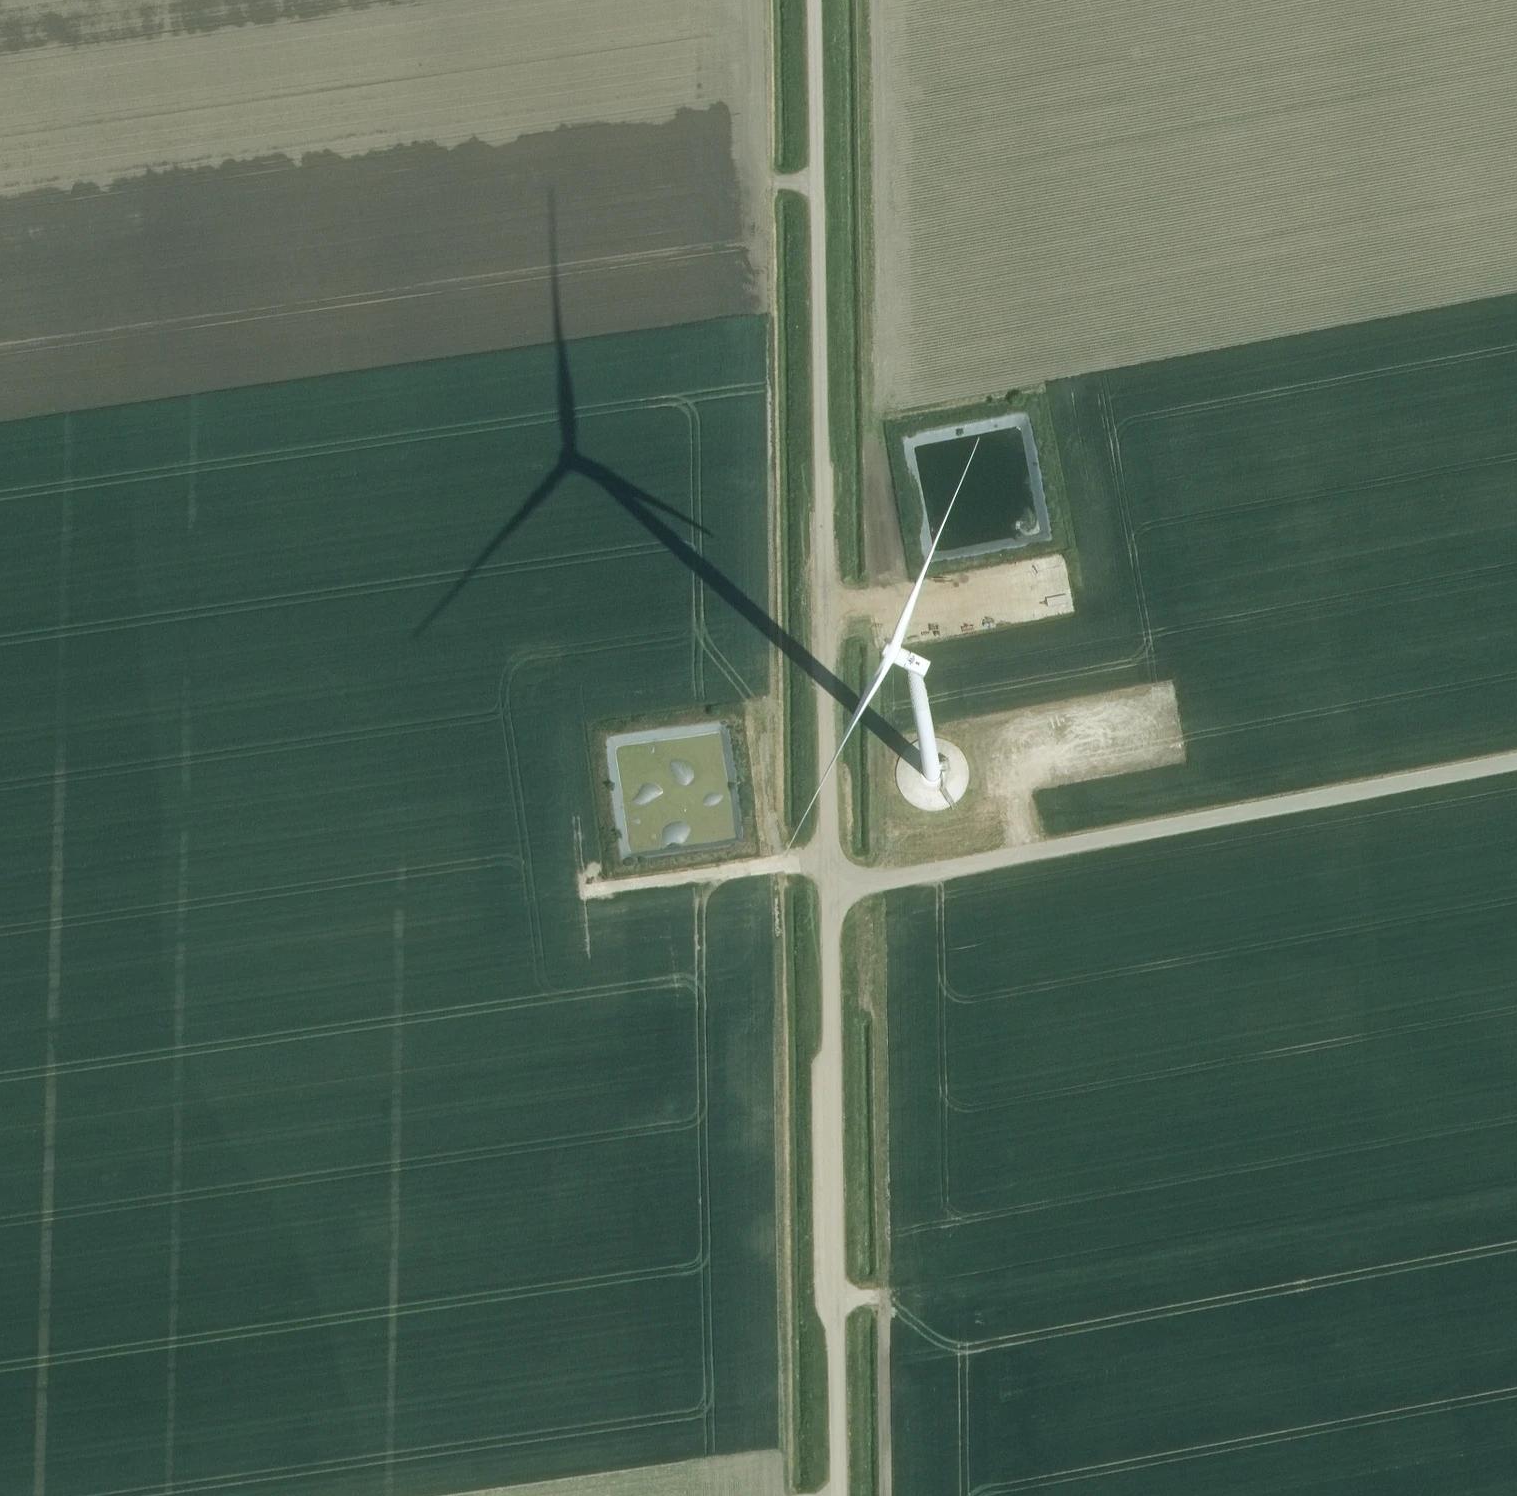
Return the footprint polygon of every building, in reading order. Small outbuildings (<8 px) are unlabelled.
[(941,776),(941,775),(941,774),(941,773),(941,772),(940,771),(940,770),(939,769),(938,769),(937,768),(936,767),(935,767),(934,767),(933,767),(932,767),(931,767),(930,767),(929,768),(928,768),(927,769),(926,770),(926,771),(925,772),(925,773),(925,774),(925,775),(925,776),(925,777),(925,778),(926,779),(926,780),(927,781),(928,781),(928,782),(929,782),(930,783),(931,783),(932,783),(933,783),(934,783),(935,783),(936,782),(937,782),(938,781),(939,780),(940,780),(940,779),(941,778),(941,777),(941,776)]
